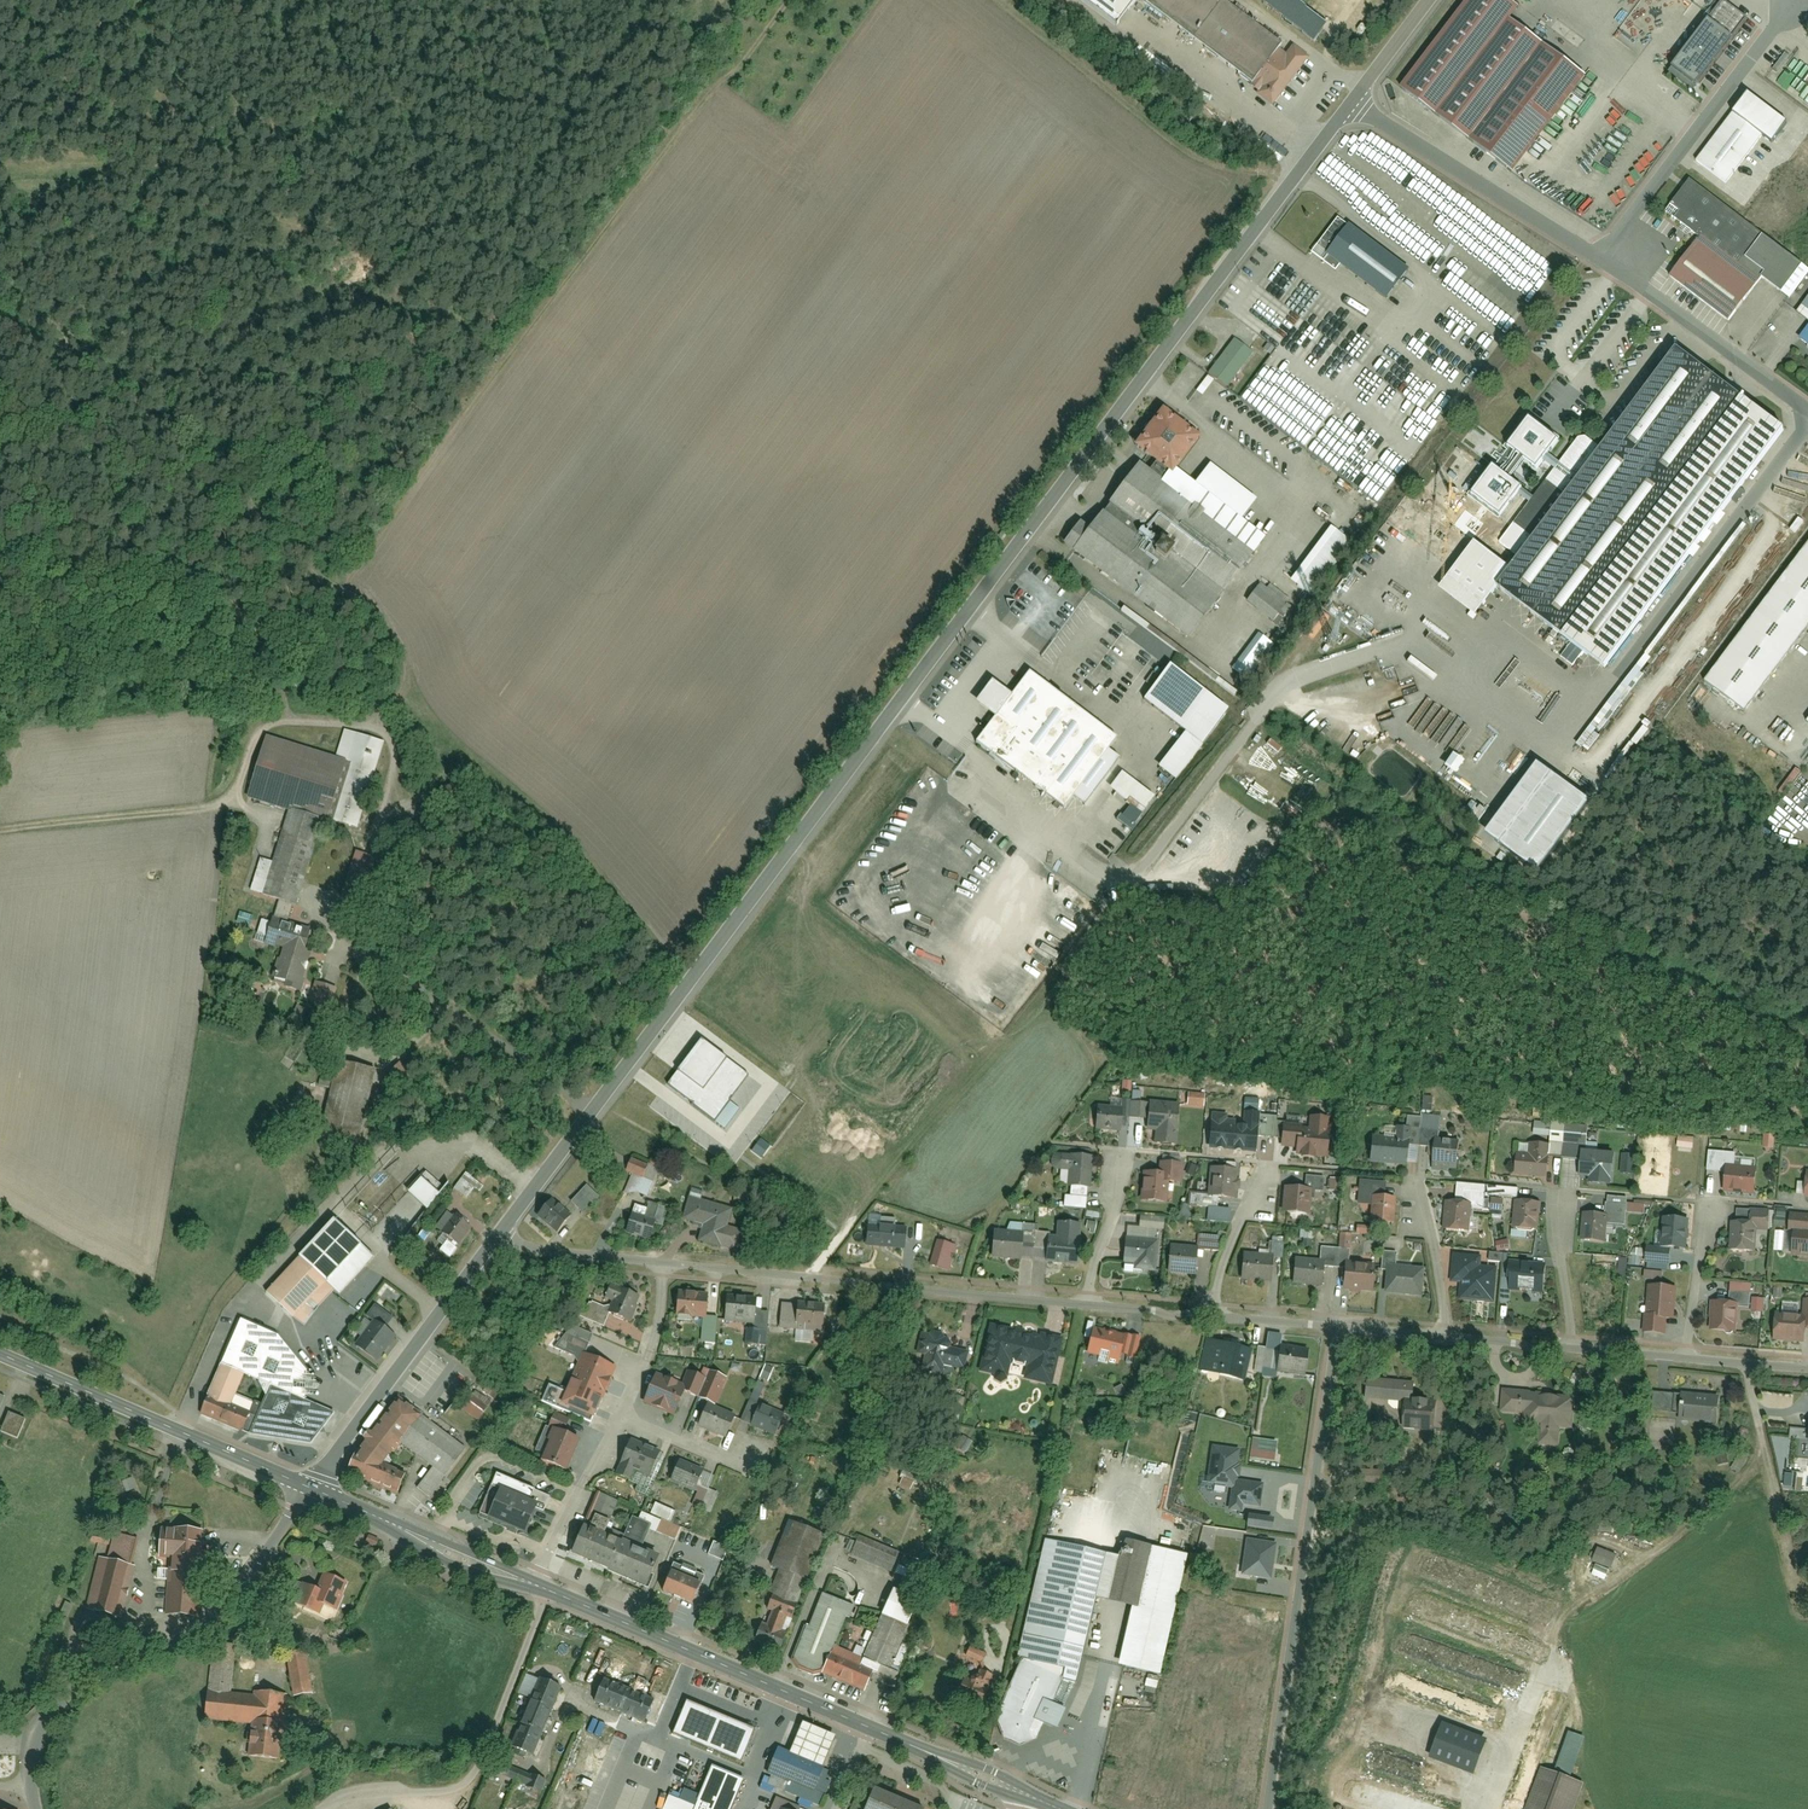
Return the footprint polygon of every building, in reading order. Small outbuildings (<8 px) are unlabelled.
[(1115,28),(1136,0),(1077,0),(1115,28)] [(1218,0),(1139,0),(1249,83),(1244,89),(1270,109),(1309,58),(1283,38),(1277,45),(1218,0)] [(1401,89),(1511,170),(1584,73),(1509,18),(1519,5),(1512,0),(1468,0),(1401,89)] [(1723,0),(1721,0),(1667,73),(1692,92),(1747,17),(1723,0)] [(1747,95),(1695,166),(1727,189),(1763,140),(1771,145),(1786,124),(1747,95)] [(1688,180),(1663,214),(1776,294),(1801,260),(1688,180)] [(1349,226),(1327,256),(1385,298),(1407,269),(1349,226)] [(1797,341),(1807,349),(1807,326),(1797,341)] [(1250,353),(1233,344),(1219,362),(1208,375),(1225,383),(1250,353)] [(1516,558),(1507,570),(1472,544),(1436,592),(1473,619),(1494,590),(1605,673),(1784,433),(1673,350),(1598,450),(1516,558)] [(1159,413),(1133,449),(1171,476),(1198,441),(1159,413)] [(1493,472),(1471,499),(1499,519),(1516,497),(1529,506),(1531,502),(1519,494),(1521,491),(1511,483),(1524,466),(1536,474),(1546,461),(1557,469),(1560,464),(1550,456),(1559,444),(1529,421),(1506,452),(1517,461),(1504,479),(1493,472)] [(1586,439),(1579,440),(1560,464),(1557,469),(1531,502),(1529,506),(1499,545),(1516,558),(1598,450),(1586,439)] [(1266,539),(1179,476),(1168,491),(1136,467),(1097,520),(1100,522),(1074,558),(1186,640),(1219,596),(1216,594),(1242,559),(1248,563),(1266,539)] [(1335,531),(1295,587),(1314,600),(1354,545),(1335,531)] [(1704,683),(1746,715),(1807,632),(1807,545),(1704,683)] [(1261,581),(1249,599),(1280,619),(1291,602),(1261,581)] [(1243,632),(1231,649),(1255,666),(1267,650),(1243,632)] [(1166,670),(1145,699),(1186,730),(1159,767),(1176,780),(1225,713),(1166,670)] [(1083,807),(1117,760),(1107,753),(1116,741),(1027,674),(1009,699),(989,684),(974,707),(993,721),(975,746),(1031,789),(1062,810),(1071,798),(1083,807)] [(287,812),(260,895),(291,905),(318,822),(329,826),(332,818),(356,825),(383,741),(344,728),(333,761),(264,738),(244,798),(287,812)] [(1122,772),(1108,791),(1141,815),(1155,797),(1122,772)] [(308,929),(273,917),(263,944),(279,950),(268,982),(296,992),(310,953),(301,950),(308,929)] [(336,989),(316,982),(310,1001),(330,1007),(336,989)] [(703,1041),(671,1084),(712,1114),(744,1071),(703,1041)] [(374,1070),(336,1060),(319,1131),(357,1141),(374,1070)] [(1186,1096),(1185,1109),(1204,1109),(1204,1097),(1186,1096)] [(1125,1103),(1125,1127),(1142,1127),(1142,1103),(1125,1103)] [(1177,1104),(1147,1103),(1147,1133),(1176,1133),(1177,1104)] [(1091,1108),(1091,1130),(1120,1130),(1120,1107),(1091,1108)] [(1226,1116),(1212,1115),(1209,1147),(1255,1151),(1258,1114),(1246,1113),(1245,1127),(1234,1126),(1235,1122),(1225,1121),(1226,1116)] [(1281,1131),(1280,1148),(1296,1149),(1296,1153),(1326,1154),(1328,1117),(1308,1116),(1307,1132),(1281,1131)] [(1404,1137),(1368,1137),(1368,1163),(1404,1162),(1404,1137)] [(1433,1143),(1432,1166),(1460,1167),(1461,1144),(1433,1143)] [(1514,1143),(1513,1174),(1548,1175),(1549,1144),(1514,1143)] [(1564,1143),(1563,1163),(1580,1164),(1580,1149),(1580,1144),(1564,1143)] [(1580,1164),(1580,1174),(1614,1175),(1615,1149),(1580,1149),(1580,1164)] [(1710,1173),(1725,1173),(1724,1193),(1756,1194),(1756,1168),(1737,1168),(1737,1151),(1709,1151),(1710,1173)] [(1065,1190),(1091,1190),(1091,1159),(1065,1159),(1065,1190)] [(1141,1173),(1140,1205),(1164,1206),(1165,1183),(1182,1183),(1183,1163),(1157,1162),(1157,1174),(1141,1173)] [(1206,1198),(1235,1199),(1236,1172),(1208,1171),(1206,1198)] [(1303,1174),(1303,1187),(1283,1186),(1282,1215),(1307,1215),(1307,1190),(1321,1190),(1321,1174),(1303,1174)] [(582,1186),(568,1202),(582,1214),(596,1198),(582,1186)] [(1372,1223),(1395,1222),(1394,1194),(1371,1194),(1372,1223)] [(690,1199),(685,1220),(704,1225),(699,1241),(738,1251),(743,1232),(727,1228),(731,1210),(690,1199)] [(1512,1228),(1538,1229),(1539,1202),(1513,1201),(1512,1228)] [(545,1202),(531,1221),(555,1238),(568,1218),(545,1202)] [(1441,1202),(1440,1233),(1468,1234),(1468,1203),(1441,1202)] [(1604,1226),(1627,1226),(1627,1204),(1604,1204),(1604,1212),(1604,1226)] [(1769,1208),(1751,1207),(1750,1223),(1755,1223),(1769,1224),(1769,1208)] [(1581,1212),(1581,1242),(1604,1242),(1604,1226),(1604,1212),(1581,1212)] [(1807,1212),(1789,1212),(1789,1230),(1790,1230),(1807,1231),(1807,1212)] [(627,1213),(621,1234),(648,1242),(654,1221),(627,1213)] [(435,1236),(455,1251),(471,1230),(450,1215),(435,1236)] [(289,1260),(290,1261),(263,1292),(294,1320),(302,1325),(317,1310),(315,1307),(328,1292),(338,1300),(375,1256),(325,1216),(289,1260)] [(1157,1271),(1157,1245),(1163,1245),(1163,1217),(1137,1217),(1137,1229),(1125,1229),(1125,1271),(1157,1271)] [(1659,1250),(1685,1253),(1689,1220),(1663,1217),(1659,1250)] [(1728,1222),(1728,1252),(1754,1253),(1755,1223),(1750,1223),(1728,1222)] [(868,1225),(867,1250),(903,1251),(903,1226),(868,1225)] [(1047,1225),(1046,1265),(1079,1266),(1080,1226),(1047,1225)] [(1790,1230),(1789,1259),(1807,1260),(1807,1231),(1790,1230)] [(1020,1263),(1020,1251),(1033,1251),(1033,1238),(1021,1238),(1021,1234),(990,1233),(989,1262),(1020,1263)] [(934,1245),(934,1280),(958,1280),(958,1245),(934,1245)] [(1170,1248),(1169,1275),(1194,1277),(1196,1249),(1170,1248)] [(1241,1254),(1240,1282),(1270,1284),(1272,1255),(1241,1254)] [(1480,1256),(1453,1256),(1453,1282),(1461,1282),(1462,1305),(1494,1304),(1494,1270),(1480,1270),(1480,1256)] [(1542,1261),(1508,1259),(1507,1291),(1540,1293),(1542,1261)] [(1294,1262),(1293,1288),(1322,1289),(1323,1263),(1294,1262)] [(1387,1265),(1386,1296),(1421,1298),(1422,1266),(1387,1265)] [(1343,1267),(1342,1291),(1374,1292),(1374,1268),(1343,1267)] [(1666,1331),(1666,1317),(1675,1317),(1675,1289),(1649,1289),(1649,1308),(1644,1308),(1644,1331),(1666,1331)] [(1727,1290),(1727,1303),(1710,1302),(1709,1332),(1735,1333),(1737,1306),(1749,1306),(1749,1290),(1727,1290)] [(673,1294),(672,1321),(705,1321),(706,1294),(673,1294)] [(729,1297),(729,1322),(752,1324),(751,1340),(770,1343),(772,1313),(753,1298),(729,1297)] [(643,1305),(621,1298),(598,1305),(593,1317),(632,1330),(643,1305)] [(1807,1328),(1807,1298),(1803,1298),(1802,1311),(1773,1310),(1772,1341),(1804,1342),(1805,1328),(1807,1328)] [(793,1302),(793,1327),(821,1327),(821,1302),(793,1302)] [(353,1348),(377,1364),(395,1339),(384,1330),(392,1318),(374,1305),(365,1317),(372,1322),(353,1348)] [(223,1364),(243,1373),(272,1387),(260,1417),(252,1440),(319,1451),(342,1417),(305,1401),(315,1379),(278,1333),(239,1317),(218,1362),(223,1364)] [(1037,1338),(990,1327),(980,1371),(1004,1376),(1007,1362),(1026,1366),(1023,1380),(1050,1387),(1061,1336),(1039,1331),(1037,1338)] [(1092,1330),(1087,1357),(1119,1362),(1124,1335),(1092,1330)] [(927,1355),(923,1369),(940,1373),(943,1364),(954,1367),(958,1351),(950,1349),(948,1346),(948,1344),(946,1341),(941,1340),(941,1338),(939,1336),(934,1335),(932,1337),(923,1335),(918,1353),(927,1355)] [(1140,1362),(1143,1341),(1126,1338),(1122,1359),(1140,1362)] [(1200,1371),(1245,1381),(1252,1348),(1207,1338),(1200,1371)] [(1275,1347),(1273,1373),(1305,1375),(1307,1349),(1275,1347)] [(1274,1350),(1264,1350),(1263,1369),(1273,1369),(1274,1350)] [(567,1393),(602,1407),(618,1369),(583,1355),(567,1393)] [(229,1404),(243,1373),(223,1364),(202,1414),(252,1440),(260,1417),(229,1404)] [(705,1380),(698,1395),(714,1403),(726,1378),(710,1370),(705,1380)] [(705,1380),(689,1372),(682,1389),(654,1376),(643,1400),(678,1416),(686,1398),(695,1402),(698,1395),(705,1380)] [(1411,1380),(1364,1377),(1363,1398),(1403,1400),(1401,1428),(1437,1430),(1438,1401),(1410,1399),(1411,1380)] [(1576,1397),(1504,1391),(1502,1412),(1522,1414),(1521,1426),(1538,1427),(1536,1448),(1559,1450),(1560,1431),(1573,1432),(1576,1397)] [(1679,1391),(1678,1421),(1719,1422),(1720,1393),(1679,1391)] [(476,1393),(465,1408),(480,1419),(489,1407),(487,1405),(489,1403),(476,1393)] [(1654,1393),(1653,1407),(1675,1408),(1676,1394),(1654,1393)] [(471,1451),(401,1399),(345,1473),(401,1499),(408,1479),(382,1467),(402,1444),(434,1462),(417,1485),(439,1502),(471,1451)] [(708,1403),(698,1426),(731,1439),(740,1417),(708,1403)] [(764,1404),(755,1424),(778,1433),(787,1413),(764,1404)] [(541,1460),(570,1472),(583,1441),(554,1429),(541,1460)] [(635,1438),(620,1471),(635,1477),(639,1468),(656,1476),(667,1452),(635,1438)] [(1250,1458),(1274,1461),(1277,1442),(1252,1439),(1250,1458)] [(1245,1506),(1260,1508),(1264,1484),(1238,1480),(1241,1465),(1237,1465),(1239,1451),(1212,1447),(1207,1479),(1210,1480),(1209,1485),(1231,1489),(1228,1511),(1244,1513),(1245,1506)] [(676,1461),(667,1483),(695,1495),(704,1473),(676,1461)] [(498,1485),(484,1519),(522,1534),(536,1501),(498,1485)] [(605,1493),(598,1510),(614,1517),(621,1500),(605,1493)] [(636,1516),(626,1540),(643,1548),(654,1524),(636,1516)] [(1248,1528),(1273,1531),(1275,1519),(1249,1516),(1248,1528)] [(785,1570),(774,1596),(799,1606),(830,1535),(796,1520),(777,1567),(785,1570)] [(585,1523),(570,1556),(644,1588),(658,1555),(643,1548),(626,1540),(585,1523)] [(202,1531),(158,1527),(156,1558),(169,1559),(165,1615),(196,1618),(202,1531)] [(369,1536),(365,1543),(375,1548),(378,1540),(369,1536)] [(859,1540),(851,1558),(895,1575),(902,1557),(859,1540)] [(1076,1685),(1105,1555),(1045,1541),(1016,1660),(1023,1660),(1021,1663),(997,1719),(1002,1739),(1019,1746),(1035,1741),(1042,1725),(1057,1731),(1065,1713),(1052,1705),(1063,1682),(1076,1685)] [(1243,1574),(1270,1578),(1275,1545),(1247,1541),(1243,1574)] [(1133,1609),(1146,1547),(1124,1542),(1121,1558),(1105,1555),(1095,1601),(1133,1609)] [(1160,1676),(1188,1557),(1146,1547),(1133,1609),(1118,1666),(1160,1676)] [(1611,1571),(1617,1555),(1597,1549),(1591,1565),(1611,1571)] [(118,1614),(134,1567),(103,1557),(87,1604),(118,1614)] [(674,1570),(663,1595),(693,1608),(704,1583),(674,1570)] [(314,1611),(343,1620),(355,1585),(326,1576),(314,1611)] [(808,1624),(794,1661),(824,1672),(849,1604),(825,1595),(813,1626),(808,1624)] [(750,1645),(778,1657),(797,1613),(769,1601),(750,1645)] [(915,1629),(883,1615),(863,1658),(895,1672),(915,1629)] [(311,1652),(290,1653),(292,1688),(313,1687),(311,1652)] [(837,1655),(829,1672),(850,1682),(870,1692),(878,1674),(837,1655)] [(966,1676),(955,1702),(982,1714),(994,1688),(966,1676)] [(603,1679),(593,1702),(620,1713),(629,1690),(603,1679)] [(531,1703),(553,1713),(562,1690),(540,1681),(531,1703)] [(206,1694),(204,1721),(249,1725),(246,1758),(282,1762),(288,1694),(253,1690),(252,1698),(206,1694)] [(629,1690),(620,1713),(645,1724),(655,1700),(629,1690)] [(686,1701),(672,1735),(740,1763),(754,1730),(686,1701)] [(521,1725),(543,1735),(553,1713),(531,1703),(521,1725)] [(1439,1722),(1426,1760),(1471,1776),(1484,1738),(1439,1722)] [(815,1789),(822,1772),(824,1773),(837,1737),(801,1724),(790,1753),(779,1748),(770,1772),(815,1789)] [(511,1747),(534,1757),(543,1735),(521,1725),(511,1747)] [(1570,1733),(1555,1770),(1571,1777),(1586,1740),(1570,1733)] [(743,1781),(712,1768),(695,1808),(732,1808),(743,1781)] [(1527,1808),(1576,1808),(1584,1788),(1542,1771),(1527,1808)] [(872,1787),(864,1808),(920,1808),(921,1806),(872,1787)] [(695,1808),(668,1797),(663,1808),(695,1808)]
